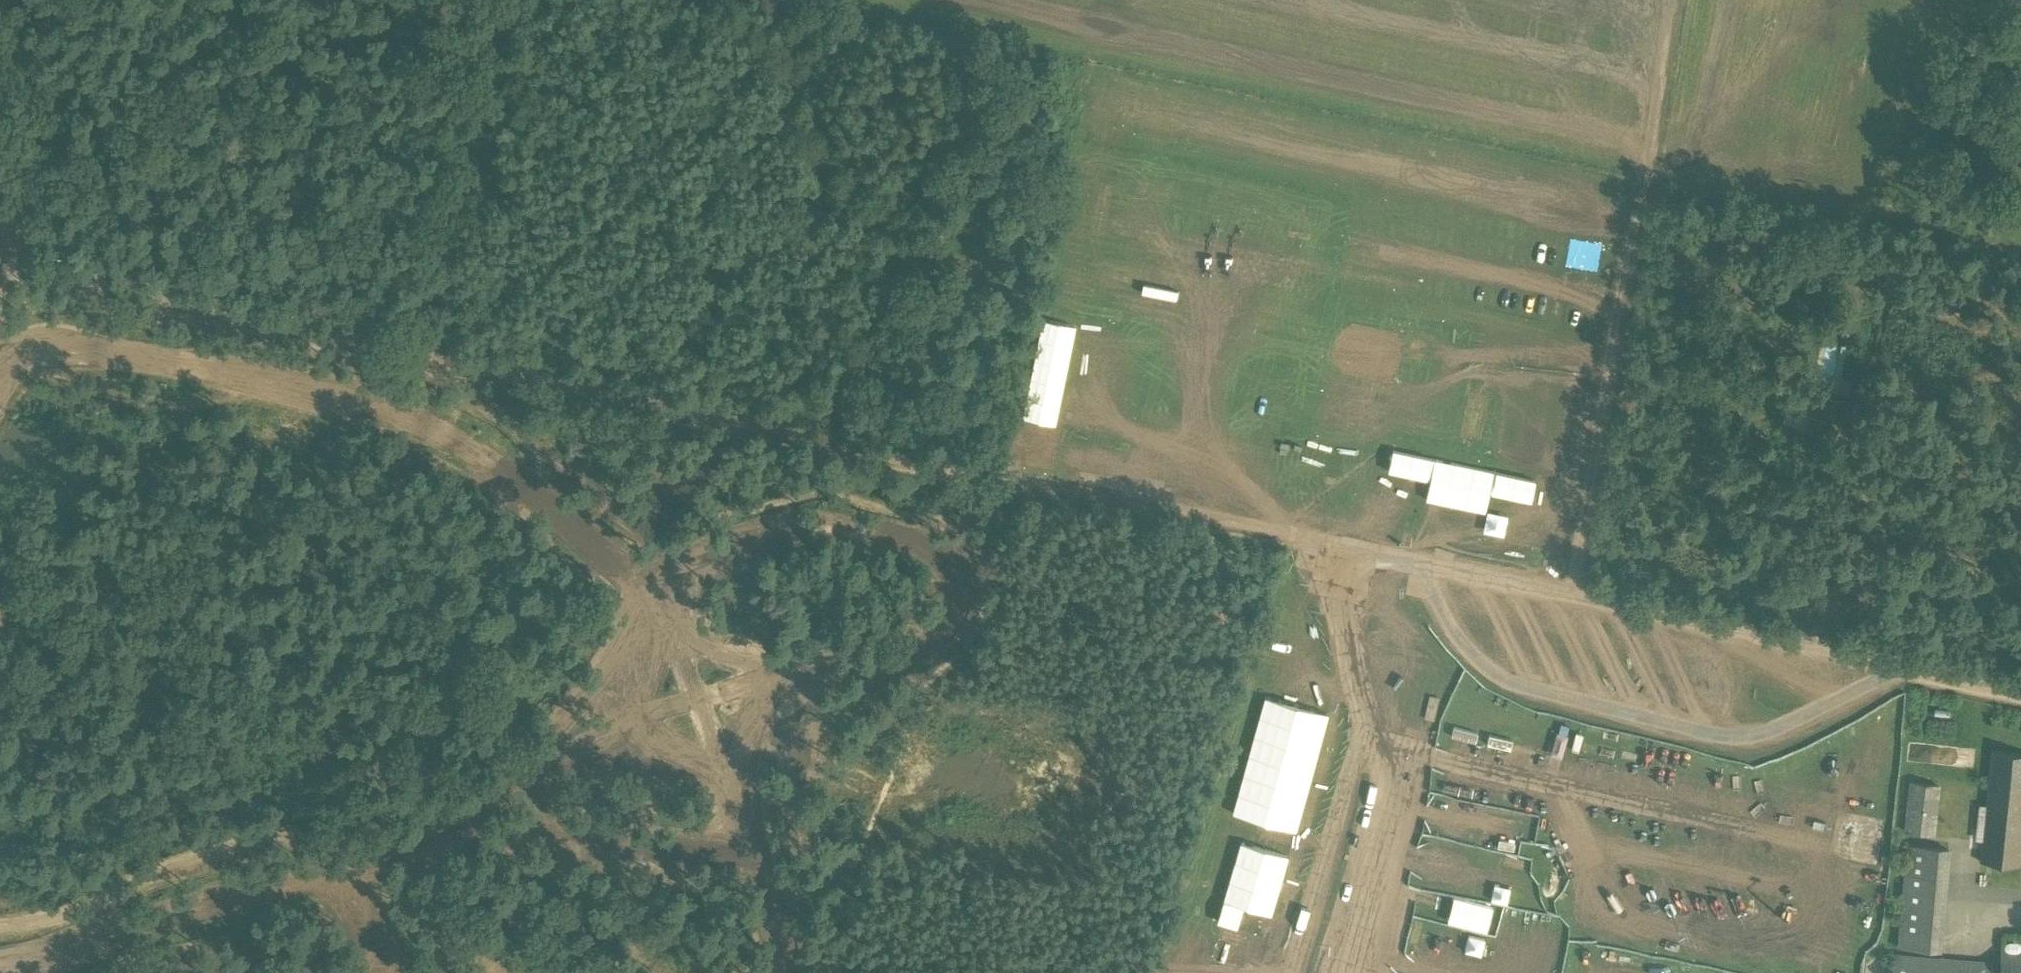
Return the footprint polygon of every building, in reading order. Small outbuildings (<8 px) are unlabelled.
[(1830,425),(1836,397),(1815,392),(1809,421),(1830,425)] [(2020,862),(2020,754),(1991,750),(1980,861),(2020,866),(2020,862)] [(1935,835),(1941,784),(1909,781),(1903,832),(1935,835)] [(1940,950),(1948,846),(1907,842),(1898,946),(1940,950)] [(2002,953),(2001,972),(2020,972),(2020,954),(2002,953)] [(1993,962),(1895,954),(1893,972),(1992,972),(1993,962)]
